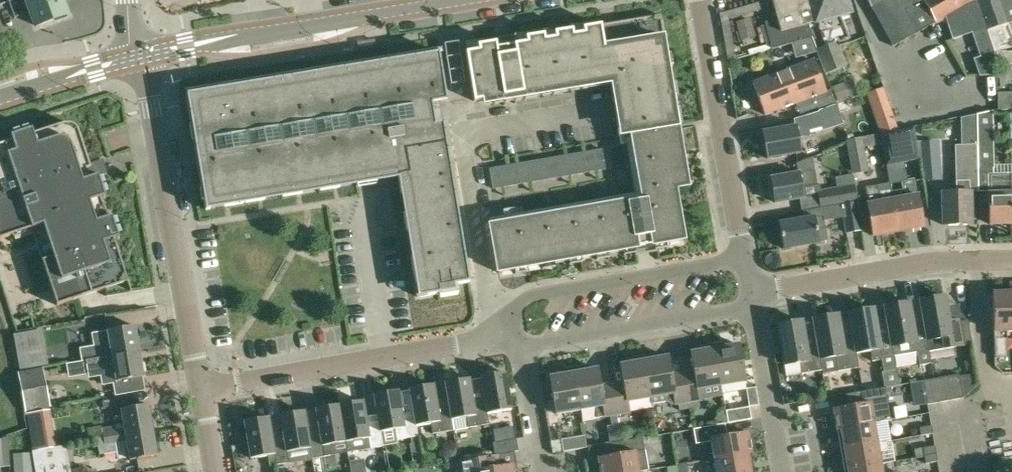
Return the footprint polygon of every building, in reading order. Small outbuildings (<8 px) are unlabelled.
[(36,26),(68,15),(62,0),(27,0),(36,26)] [(812,37),(823,74),(845,67),(837,46),(842,44),(841,39),(848,36),(840,15),(850,12),(847,0),(771,0),(776,19),(765,23),(772,49),(812,37)] [(904,0),(882,0),(870,6),(892,45),(920,29),(904,0)] [(920,29),(944,16),(951,39),(971,32),(979,57),(973,59),(979,76),(995,75),(994,51),(992,52),(975,0),(904,0),(920,29)] [(1010,21),(1011,21),(1011,0),(1003,0),(1010,21)] [(740,19),(768,11),(765,3),(738,10),(740,19)] [(609,77),(619,75),(621,92),(618,92),(619,104),(623,104),(626,120),(622,121),(624,133),(678,124),(678,123),(682,123),(679,110),(675,110),(673,95),(677,94),(675,81),(671,82),(668,66),(672,66),(670,53),(666,53),(660,15),(583,27),(583,23),(570,26),(570,30),(555,32),(554,28),(541,30),(542,34),(526,37),(526,33),(493,38),(494,42),(478,45),(478,41),(465,43),(467,51),(466,51),(474,100),(486,98),(485,94),(502,91),(502,95),(534,90),(533,86),(550,84),(550,88),(562,86),(562,82),(590,77),(591,81),(609,78),(609,77)] [(744,31),(750,52),(767,47),(761,26),(744,31)] [(997,53),(1000,65),(1011,62),(1011,49),(997,53)] [(438,52),(236,86),(237,95),(231,96),(231,94),(187,101),(193,143),(198,142),(201,162),(197,163),(205,210),(210,210),(209,207),(408,174),(411,192),(402,193),(413,256),(410,257),(417,297),(439,293),(438,287),(469,282),(442,122),(434,124),(431,103),(446,101),(438,52)] [(814,60),(755,82),(754,82),(753,82),(765,115),(790,105),(814,95),(818,106),(835,100),(836,102),(853,97),(853,95),(857,93),(851,79),(832,88),(836,96),(834,97),(831,89),(826,91),(814,60)] [(999,86),(1011,85),(1011,69),(998,69),(999,86)] [(1011,109),(1011,92),(997,92),(998,109),(1011,109)] [(868,97),(848,103),(853,119),(873,113),(868,97)] [(798,137),(841,122),(834,104),(818,109),(818,110),(793,119),(794,126),(762,131),(766,158),(801,153),(798,137)] [(977,144),(975,144),(976,168),(992,167),(991,111),(976,114),(977,144)] [(62,125),(33,134),(31,129),(9,137),(11,141),(0,145),(0,239),(42,225),(53,257),(41,261),(56,306),(105,290),(104,287),(126,280),(113,240),(118,238),(111,217),(106,218),(99,199),(105,197),(97,176),(89,178),(86,170),(89,169),(77,132),(77,131),(76,129),(75,128),(73,126),(71,125),(70,125),(68,124),(66,124),(64,124),(62,125)] [(920,159),(917,143),(914,127),(880,134),(882,143),(886,166),(919,160),(920,159)] [(681,144),(678,128),(632,136),(643,199),(490,226),(498,272),(514,270),(515,274),(527,271),(527,267),(541,265),(542,269),(554,267),(554,263),(568,260),(569,264),(582,262),(581,258),(595,255),(596,259),(609,257),(608,253),(622,251),(623,255),(636,252),(635,248),(654,245),(654,249),(667,247),(666,243),(682,240),(680,228),(682,228),(680,217),(678,218),(673,187),(688,184),(692,183),(690,170),(686,171),(683,157),(687,156),(685,143),(681,144)] [(882,143),(880,134),(880,133),(846,140),(852,174),(868,171),(864,147),(882,143)] [(920,159),(919,160),(923,181),(940,180),(937,142),(917,143),(920,159)] [(976,168),(975,144),(954,144),(955,192),(939,192),(940,206),(942,206),(942,224),(969,223),(968,188),(977,188),(976,168)] [(605,169),(601,148),(489,168),(492,189),(605,169)] [(769,178),(774,203),(802,197),(800,187),(816,184),(811,156),(796,162),(797,172),(769,178)] [(1011,174),(1011,163),(1002,163),(1001,173),(1011,174)] [(852,174),(835,177),(838,188),(817,192),(820,207),(857,200),(852,174)] [(1011,222),(1010,174),(988,175),(989,192),(986,192),(988,223),(1011,222)] [(891,199),(897,230),(922,226),(916,195),(914,195),(911,179),(901,181),(904,197),(891,199)] [(897,230),(891,199),(879,201),(876,185),(865,187),(868,203),(865,204),(871,235),(897,230)] [(819,242),(819,241),(827,240),(823,220),(844,217),(846,232),(862,230),(857,202),(803,211),(804,219),(779,223),(783,249),(819,242)] [(992,292),(993,316),(994,329),(994,358),(1007,358),(1007,329),(1011,329),(1011,292),(992,292)] [(924,327),(928,350),(964,344),(960,321),(948,323),(943,295),(919,299),(924,327)] [(928,350),(924,327),(912,329),(908,301),(883,306),(888,333),(889,333),(891,346),(914,342),(919,364),(930,362),(928,350)] [(889,333),(888,333),(877,335),(872,308),(848,312),(853,340),(853,339),(855,352),(870,350),(872,361),(881,359),(883,371),(895,369),(891,346),(889,333)] [(853,339),(853,340),(841,342),(836,314),(812,318),(817,346),(820,359),(835,356),(837,371),(858,367),(855,352),(853,339)] [(817,346),(805,348),(801,320),(777,325),(784,365),(799,362),(801,373),(822,369),(820,359),(817,346)] [(86,361),(139,351),(134,326),(106,331),(108,342),(96,344),(96,347),(84,350),(84,351),(72,353),(73,362),(85,360),(86,361)] [(16,352),(48,346),(45,331),(13,336),(16,352)] [(728,340),(713,343),(721,385),(722,392),(745,389),(746,388),(746,387),(745,387),(738,344),(728,345),(728,340)] [(721,385),(713,343),(699,345),(700,350),(690,352),(695,376),(683,378),(688,402),(700,400),(698,389),(721,385)] [(85,360),(73,362),(68,363),(70,374),(87,371),(89,379),(111,374),(115,395),(144,391),(142,377),(143,376),(139,351),(86,361),(85,360)] [(688,402),(683,378),(671,380),(667,356),(658,357),(657,353),(643,355),(650,397),(673,393),(675,404),(688,402)] [(650,397),(643,355),(628,358),(629,362),(620,364),(624,388),(613,390),(617,414),(629,412),(627,401),(650,397)] [(587,365),(572,367),(579,410),(594,407),(596,418),(617,414),(613,390),(601,392),(597,368),(587,370),(587,365)] [(17,372),(25,411),(49,407),(43,367),(17,372)] [(579,410),(572,367),(558,370),(559,375),(549,376),(556,414),(579,410)] [(485,400),(487,413),(511,409),(504,372),(480,376),(484,400),(485,400)] [(947,376),(951,399),(963,397),(959,373),(947,376)] [(951,399),(947,376),(935,378),(939,401),(951,399)] [(485,400),(484,400),(473,402),(469,378),(444,382),(448,406),(449,406),(453,430),(489,424),(487,413),(485,400)] [(939,401),(935,378),(923,380),(927,403),(939,401)] [(449,406),(448,406),(437,408),(433,384),(409,388),(413,412),(416,426),(430,423),(432,434),(453,430),(449,406)] [(836,429),(874,423),(883,421),(877,388),(853,392),(855,404),(833,409),(836,429)] [(413,412),(401,414),(397,390),(373,395),(378,423),(380,432),(395,429),(397,440),(417,436),(416,426),(413,412)] [(378,423),(366,425),(362,401),(339,405),(345,442),(369,438),(370,448),(382,446),(380,432),(378,423)] [(126,435),(153,430),(149,405),(121,409),(126,435)] [(319,433),(308,435),(307,435),(310,448),(309,448),(311,459),(334,455),(333,444),(345,442),(339,405),(315,409),(319,433)] [(725,411),(727,423),(751,419),(749,407),(725,411)] [(283,439),(272,441),(274,454),(276,465),(288,463),(286,452),(309,448),(310,448),(307,435),(308,435),(304,411),(279,415),(283,439)] [(272,441),(268,417),(244,421),(250,458),(274,454),(272,441)] [(724,423),(715,425),(693,429),(695,444),(711,441),(714,459),(751,452),(747,431),(726,435),(724,423)] [(877,443),(874,423),(836,429),(840,449),(877,443)] [(932,433),(931,425),(919,427),(921,435),(932,433)] [(153,430),(126,435),(117,436),(103,438),(105,448),(127,444),(130,460),(158,455),(153,430)] [(562,451),(586,447),(584,435),(560,439),(562,451)] [(638,471),(648,470),(642,437),(618,442),(620,454),(598,458),(600,471),(636,471),(638,471)] [(494,455),(513,452),(518,451),(516,439),(492,443),(494,455)] [(887,441),(877,443),(840,449),(843,469),(881,463),(879,451),(885,450),(888,447),(887,441)] [(32,451),(35,471),(71,471),(66,445),(32,451)] [(924,455),(936,453),(935,445),(923,447),(924,455)] [(494,455),(458,461),(456,448),(448,450),(444,456),(446,463),(455,462),(457,471),(513,471),(513,470),(517,469),(513,452),(494,455)] [(714,459),(716,471),(754,471),(751,452),(714,459)] [(14,471),(33,471),(31,453),(13,454),(14,471)] [(936,453),(924,455),(926,463),(938,461),(936,453)] [(881,463),(843,469),(844,471),(883,471),(881,463)]
